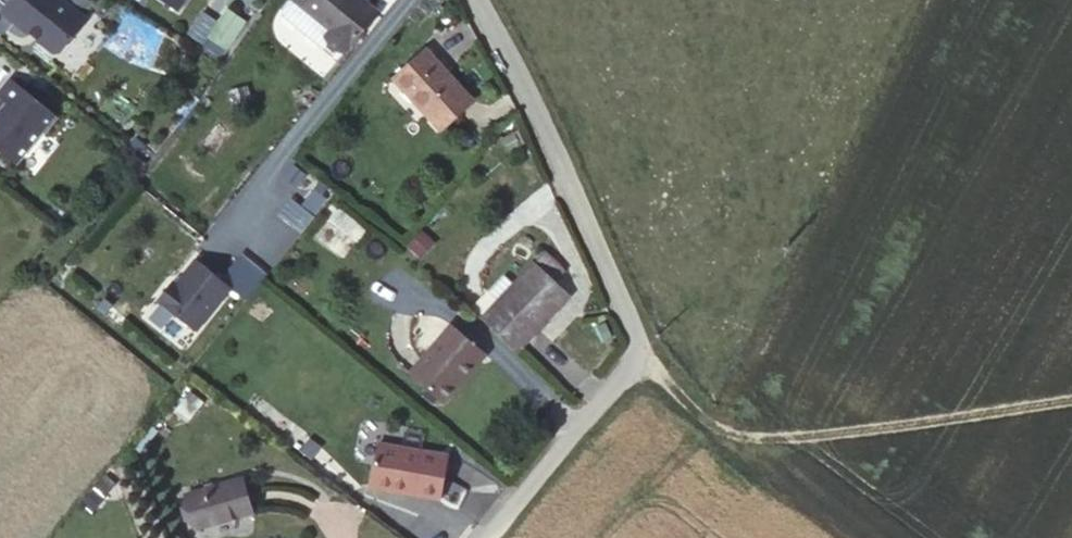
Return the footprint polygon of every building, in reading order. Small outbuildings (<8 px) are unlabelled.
[(3,11),(28,31),(32,31),(41,39),(40,41),(54,53),(60,52),(87,19),(63,0),(0,0),(0,1),(7,6),(3,11)] [(179,11),(186,0),(163,0),(179,11)] [(346,50),(378,12),(363,0),(311,0),(305,7),(292,24),(318,45),(327,34),(346,50)] [(230,11),(211,37),(226,48),(245,22),(230,11)] [(337,61),(346,50),(327,34),(318,45),(337,61)] [(426,51),(398,76),(432,113),(429,116),(443,130),(472,102),(426,51)] [(432,113),(398,76),(395,79),(429,116),(432,113)] [(16,164),(43,131),(45,132),(58,116),(11,79),(0,92),(0,97),(3,100),(8,104),(0,113),(0,151),(16,164)] [(249,87),(229,90),(233,105),(252,101),(249,87)] [(340,259),(363,224),(331,204),(308,239),(340,259)] [(197,331),(232,289),(197,261),(178,284),(174,281),(159,299),(197,331)] [(484,319),(517,350),(570,294),(537,263),(516,285),(501,302),(484,319)] [(501,302),(516,285),(506,275),(491,292),(501,302)] [(489,291),(472,308),(484,319),(501,302),(491,292),(489,291)] [(461,376),(482,350),(452,325),(411,374),(445,403),(465,380),(461,376)] [(487,354),(482,350),(461,376),(465,380),(487,354)] [(451,457),(379,444),(371,486),(443,500),(451,457)] [(243,479),(186,495),(196,528),(253,512),(243,479)]
